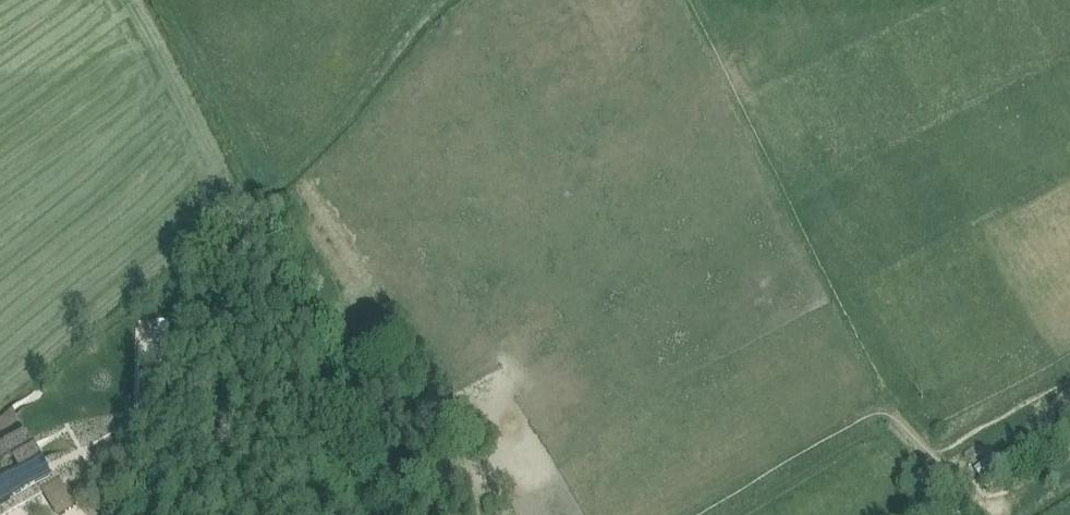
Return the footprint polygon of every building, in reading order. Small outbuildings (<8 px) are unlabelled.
[(53,474),(16,412),(14,408),(13,407),(0,418),(0,505),(53,474)] [(40,487),(54,514),(60,514),(74,508),(58,478),(40,487)]
